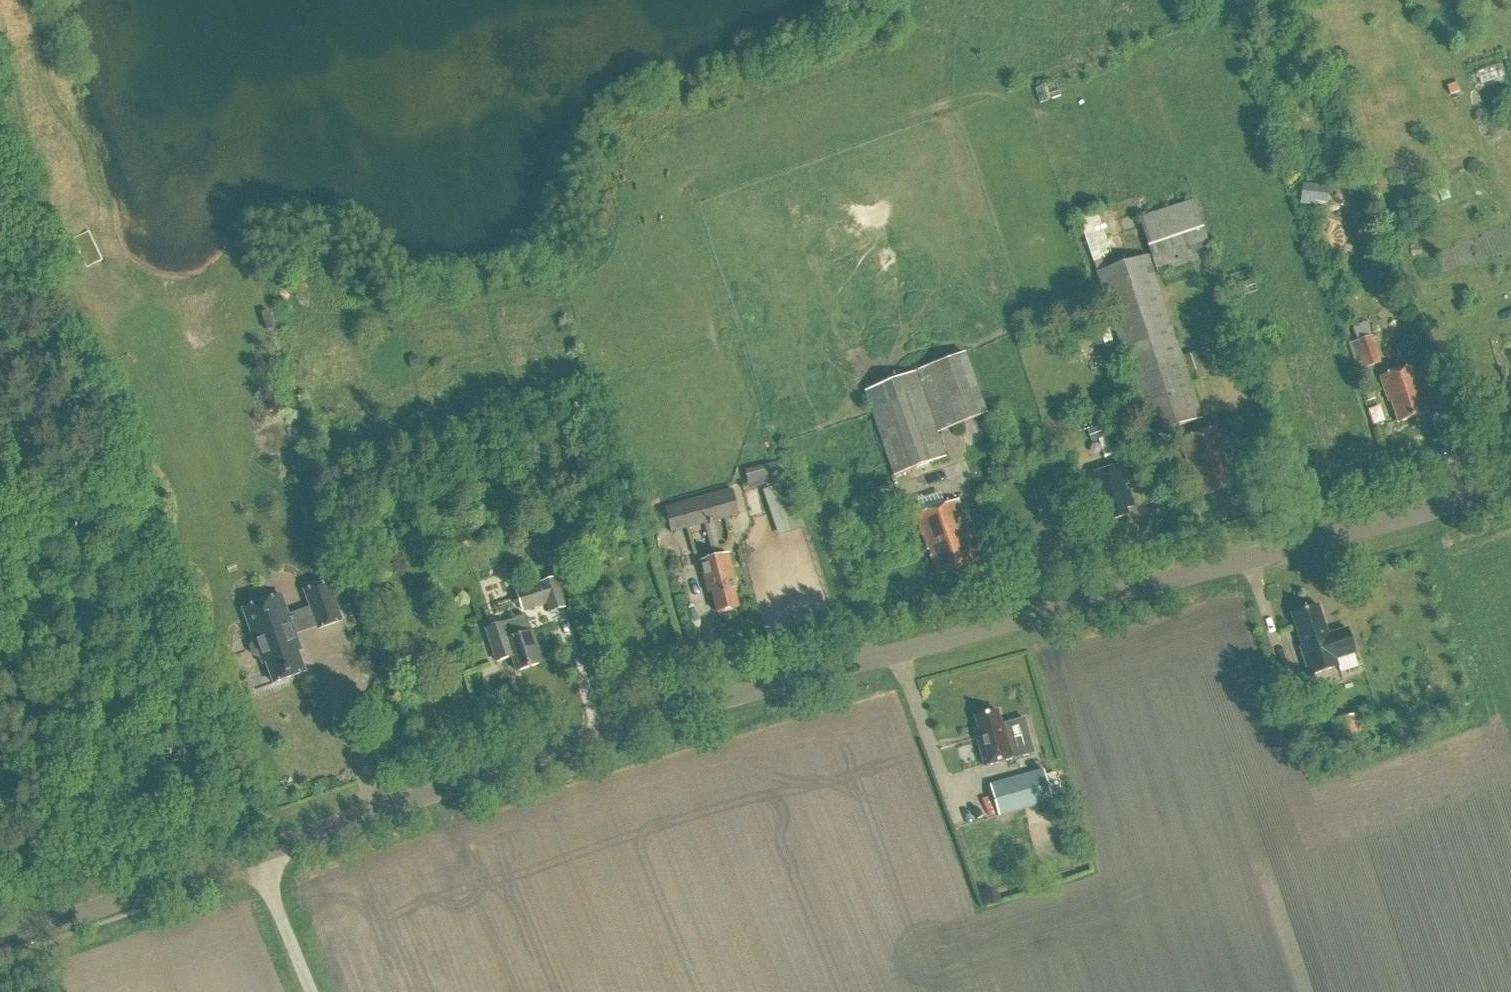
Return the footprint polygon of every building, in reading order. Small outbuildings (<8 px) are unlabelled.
[(1479,73),(1481,82),(1504,78),(1502,68),(1479,73)] [(1139,217),(1157,274),(1212,255),(1194,199),(1139,217)] [(1146,257),(1110,269),(1107,261),(1109,260),(1108,258),(1111,257),(1096,211),(1077,217),(1096,274),(1151,437),(1201,420),(1146,257)] [(1380,363),(1372,337),(1356,342),(1364,368),(1380,363)] [(1204,380),(1193,347),(1181,351),(1192,384),(1204,380)] [(864,392),(895,477),(946,458),(937,433),(986,415),(964,355),(864,392)] [(1413,367),(1382,378),(1391,403),(1394,402),(1401,423),(1429,413),(1413,367)] [(1220,429),(1183,441),(1192,468),(1195,467),(1205,497),(1234,487),(1225,458),(1229,456),(1220,429)] [(1123,432),(1110,437),(1115,450),(1128,445),(1123,432)] [(783,477),(780,463),(746,472),(749,486),(783,477)] [(1127,510),(1134,507),(1121,467),(1090,477),(1099,507),(1102,506),(1105,517),(1109,515),(1111,521),(1128,515),(1127,510)] [(779,536),(804,528),(790,483),(765,491),(779,536)] [(664,509),(671,533),(739,515),(732,491),(664,509)] [(959,500),(913,516),(924,546),(927,545),(938,576),(980,562),(959,500)] [(728,554),(700,562),(708,594),(712,593),(717,614),(738,608),(734,593),(738,592),(728,554)] [(556,578),(516,592),(523,611),(547,603),(550,612),(566,607),(556,578)] [(328,584),(304,592),(318,630),(341,622),(328,584)] [(265,662),(273,684),(305,672),(297,652),(301,651),(285,607),(264,615),(261,604),(243,610),(255,644),(254,645),(251,649),(254,656),(258,658),(260,657),(262,664),(265,662)] [(1329,634),(1319,605),(1292,614),(1303,647),(1301,647),(1311,675),(1339,666),(1337,659),(1356,653),(1348,628),(1329,634)] [(525,616),(486,630),(497,662),(512,657),(517,672),(541,664),(525,616)] [(980,730),(974,731),(984,765),(1015,757),(1006,722),(1001,724),(997,709),(976,716),(980,730)] [(1364,739),(1358,714),(1328,722),(1335,747),(1364,739)] [(990,784),(1000,817),(1054,802),(1044,769),(990,784)]
